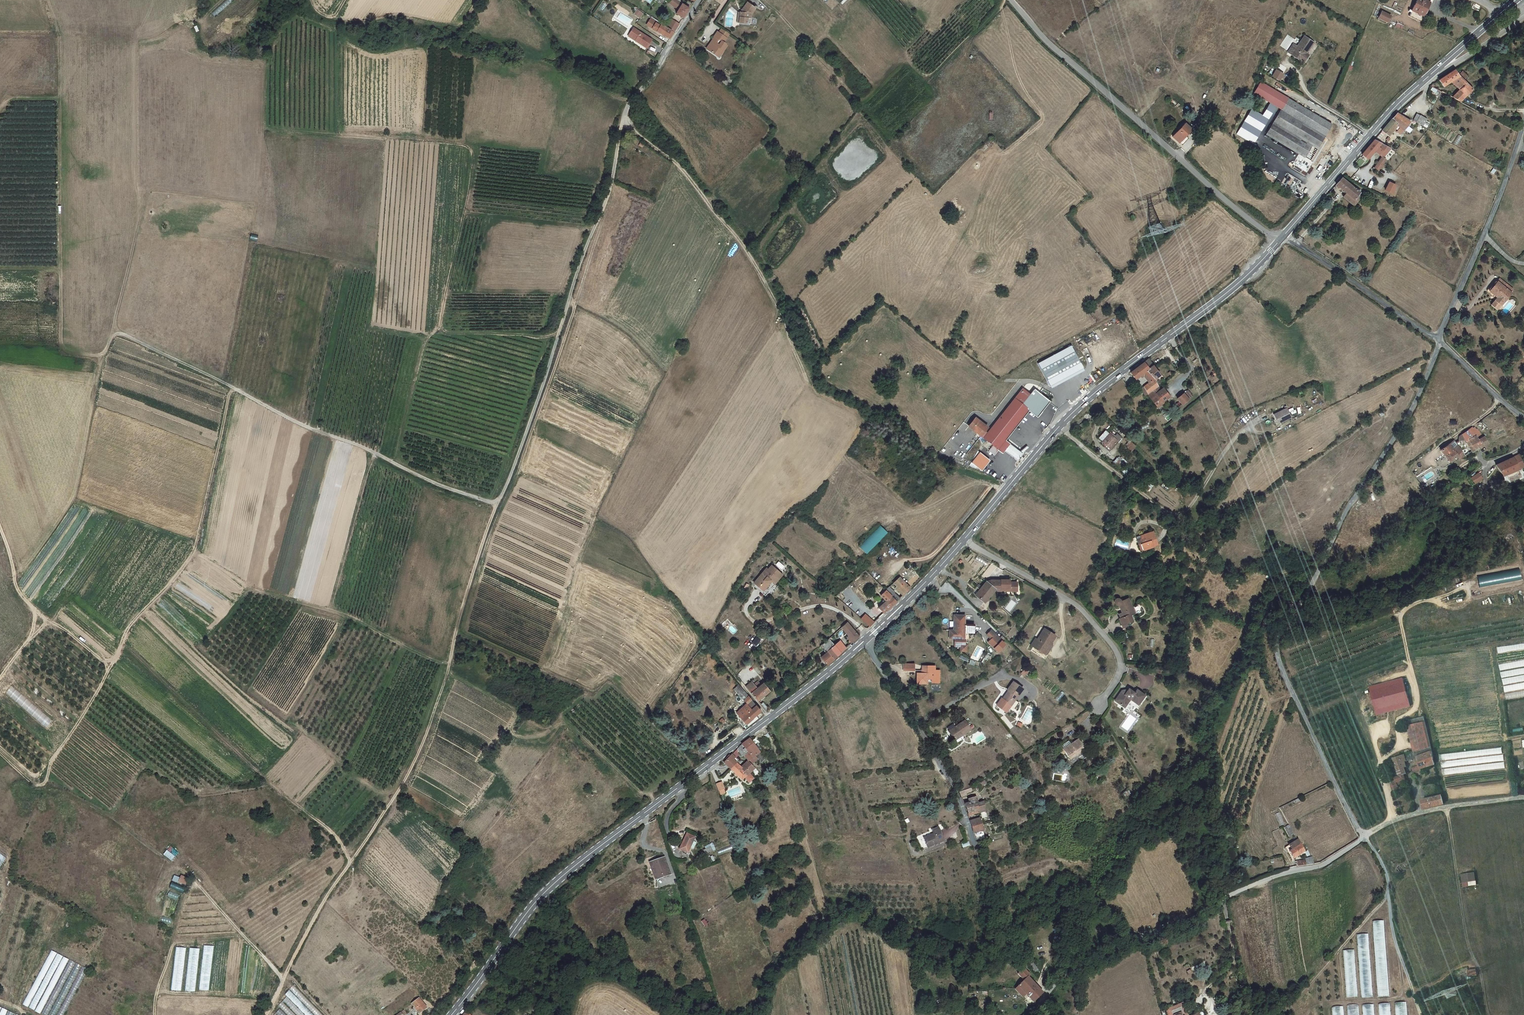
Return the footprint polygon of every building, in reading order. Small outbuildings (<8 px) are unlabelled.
[(681,18),(688,7),(684,4),(682,2),(678,0),(669,0),(668,2),(678,8),(674,13),(681,18)] [(1412,10),(1424,16),(1430,0),(1417,0),(1412,10)] [(755,7),(746,2),(741,9),(741,12),(739,12),(739,21),(746,22),(746,18),(749,13),(750,13),(755,7)] [(636,9),(632,14),(638,18),(642,13),(636,9)] [(1380,19),(1389,23),(1391,17),(1383,13),(1380,19)] [(660,24),(650,17),(644,25),(650,29),(651,28),(654,23),(659,26),(660,24)] [(666,27),(673,31),(674,30),(678,23),(671,19),(666,27)] [(651,28),(668,39),(673,32),(669,30),(660,24),(659,26),(654,23),(651,28)] [(631,27),(627,34),(634,39),(633,40),(645,48),(650,40),(631,27)] [(722,41),(728,32),(720,27),(718,31),(716,30),(713,34),(714,35),(705,47),(712,52),(713,51),(716,52),(719,48),(720,48),(724,42),(722,41)] [(1306,36),(1300,45),(1295,42),(1289,50),(1305,62),(1309,54),(1308,53),(1315,41),(1306,36)] [(713,51),(712,52),(717,56),(722,50),(720,48),(719,48),(716,52),(713,51)] [(1460,74),(1455,67),(1454,68),(1443,76),(1440,79),(1445,85),(1454,79),(1462,87),(1453,96),(1461,101),(1473,88),(1466,80),(1470,75),(1463,69),(1460,74)] [(1273,77),(1281,81),(1285,74),(1277,69),(1273,77)] [(1255,91),(1282,108),(1287,97),(1288,97),(1261,81),(1255,91)] [(1287,97),(1282,108),(1280,111),(1326,138),(1334,124),(1288,97),(1287,97)] [(1271,102),(1263,115),(1252,109),(1237,133),(1254,144),(1278,106),(1271,102)] [(1266,134),(1295,151),(1307,158),(1314,145),(1320,148),(1326,138),(1280,111),(1277,116),(1266,134)] [(1399,124),(1404,130),(1411,120),(1399,112),(1391,121),(1384,129),(1390,135),(1399,124)] [(1430,119),(1423,116),(1420,122),(1426,125),(1430,119)] [(1171,136),(1178,142),(1185,135),(1191,129),(1184,122),(1171,136)] [(1188,138),(1185,135),(1178,142),(1181,145),(1188,138)] [(1382,142),(1376,139),(1364,154),(1369,159),(1377,149),(1382,142)] [(1391,147),(1382,142),(1377,149),(1384,154),(1386,155),(1392,147),(1391,147)] [(1389,158),(1386,155),(1384,154),(1375,166),(1380,170),(1389,158)] [(1361,193),(1343,177),(1338,182),(1337,184),(1347,194),(1343,198),(1353,207),(1360,199),(1357,197),(1361,193)] [(1397,186),(1390,182),(1386,190),(1393,193),(1397,186)] [(1517,288),(1503,277),(1497,286),(1504,292),(1501,296),(1508,301),(1517,288)] [(1071,345),(1037,363),(1049,386),(1050,385),(1083,368),(1071,345)] [(1161,373),(1150,358),(1143,364),(1154,378),(1155,379),(1161,373)] [(1154,378),(1143,364),(1132,372),(1137,379),(1142,375),(1143,377),(1145,375),(1150,381),(1154,378)] [(1083,368),(1050,385),(1051,388),(1084,370),(1083,368)] [(1155,379),(1154,378),(1150,381),(1144,387),(1149,392),(1153,389),(1157,386),(1159,385),(1155,379)] [(1149,392),(1148,393),(1152,398),(1159,406),(1165,401),(1164,400),(1167,397),(1162,389),(1161,390),(1157,386),(1153,389),(1149,392)] [(1050,401),(1034,389),(1031,394),(1023,388),(1010,404),(1023,416),(1030,409),(1039,415),(1050,401)] [(1191,399),(1194,396),(1188,390),(1185,393),(1191,399)] [(1183,392),(1177,397),(1182,403),(1188,398),(1183,392)] [(1010,404),(988,432),(985,430),(988,426),(984,424),(976,433),(993,446),(989,451),(995,455),(999,450),(997,449),(1005,439),(1023,416),(1010,404)] [(1288,408),(1276,413),(1280,423),(1292,418),(1288,408)] [(984,424),(975,416),(967,426),(976,433),(984,424)] [(1472,426),(1463,433),(1466,439),(1472,451),(1489,442),(1485,436),(1479,439),(1477,435),(1481,433),(1477,427),(1474,428),(1472,426)] [(1108,432),(1104,429),(1099,436),(1102,439),(1101,440),(1109,447),(1116,438),(1118,440),(1121,436),(1111,428),(1108,432)] [(1022,453),(1005,439),(997,449),(999,450),(1002,453),(1004,450),(1017,459),(1022,453)] [(1449,442),(1441,448),(1445,455),(1449,461),(1458,457),(1460,458),(1464,455),(1455,443),(1454,439),(1449,442)] [(979,452),(977,451),(969,465),(977,468),(978,467),(972,463),(979,452)] [(990,460),(979,452),(972,463),(978,467),(982,470),(990,460)] [(1523,462),(1519,454),(1497,464),(1503,474),(1523,465),(1523,464),(1523,462)] [(1510,481),(1522,478),(1521,471),(1508,474),(1510,481)] [(1480,472),(1474,476),(1477,481),(1483,477),(1480,472)] [(860,546),(867,553),(887,531),(880,524),(860,546)] [(1140,542),(1142,549),(1157,544),(1153,531),(1136,536),(1137,539),(1136,539),(1137,543),(1140,542)] [(787,570),(779,565),(775,570),(772,567),(759,585),(772,595),(785,578),(782,576),(787,570)] [(1520,579),(1519,568),(1478,575),(1480,586),(1520,579)] [(911,588),(899,576),(893,582),(900,589),(899,590),(903,595),(908,590),(911,588)] [(987,580),(987,581),(996,587),(999,590),(1000,590),(1003,590),(1003,588),(1011,588),(1011,591),(1018,591),(1018,582),(1011,582),(1011,579),(1002,579),(1002,580),(993,579),(987,580)] [(996,587),(987,581),(975,595),(984,602),(996,587)] [(888,586),(885,589),(897,601),(900,598),(888,586)] [(897,601),(885,589),(880,594),(886,599),(878,606),(884,613),(897,601)] [(1130,604),(1121,591),(1115,596),(1113,595),(1112,595),(1111,595),(1110,596),(1110,598),(1112,600),(1113,600),(1114,600),(1119,606),(1116,608),(1119,612),(1117,614),(1122,619),(1131,611),(1128,607),(1130,604)] [(865,613),(861,618),(870,626),(875,622),(865,613)] [(965,630),(966,615),(955,615),(954,630),(950,629),(950,638),(955,639),(965,638),(965,630)] [(854,641),(860,636),(847,622),(841,627),(851,637),(849,639),(852,642),(854,641)] [(1044,653),(1051,643),(1056,635),(1042,625),(1030,644),(1044,653)] [(999,638),(991,630),(987,633),(992,638),(989,641),(995,647),(1002,641),(999,638)] [(757,645),(761,640),(757,637),(752,641),(757,645)] [(835,644),(829,637),(822,643),(829,650),(835,644)] [(836,646),(842,652),(847,647),(842,641),(836,646)] [(1056,646),(1051,643),(1044,653),(1049,657),(1056,646)] [(1497,647),(1498,653),(1523,649),(1523,643),(1497,647)] [(837,656),(842,652),(836,646),(835,644),(829,650),(835,657),(837,656)] [(835,657),(829,650),(822,656),(829,663),(835,657)] [(1506,699),(1523,696),(1523,660),(1499,663),(1500,670),(1502,670),(1506,699)] [(922,666),(922,673),(917,673),(917,682),(927,683),(928,679),(933,679),(933,682),(939,683),(940,669),(935,669),(935,666),(922,666)] [(1408,706),(1401,679),(1369,687),(1376,714),(1408,706)] [(751,691),(759,700),(771,690),(765,682),(762,684),(760,681),(756,684),(754,682),(748,687),(751,691)] [(1002,697),(999,702),(1008,709),(1012,711),(1019,702),(1015,699),(1023,688),(1014,681),(1008,689),(1010,691),(1004,699),(1002,697)] [(748,696),(739,685),(734,689),(744,700),(748,696)] [(1145,695),(1136,689),(1134,692),(1128,688),(1124,694),(1120,691),(1114,701),(1124,708),(1130,699),(1138,704),(1145,695)] [(762,711),(748,696),(744,700),(747,704),(737,712),(748,726),(758,719),(755,716),(762,711)] [(997,704),(1006,711),(1008,709),(999,702),(997,704)] [(1425,723),(1424,716),(1405,721),(1406,727),(1425,723)] [(973,729),(966,719),(949,731),(954,739),(963,733),(964,734),(973,729)] [(1425,723),(1406,727),(1412,748),(1431,745),(1425,723)] [(1087,747),(1079,736),(1063,746),(1071,758),(1087,747)] [(761,752),(751,739),(746,742),(742,745),(746,750),(748,752),(745,754),(750,760),(742,767),(740,769),(747,776),(751,772),(754,769),(766,757),(761,752)] [(1391,740),(1379,744),(1381,752),(1393,748),(1391,740)] [(746,750),(742,745),(736,750),(730,757),(735,761),(746,750)] [(1431,745),(1412,748),(1413,752),(1405,754),(1399,757),(1392,760),(1391,760),(1393,764),(1396,770),(1403,768),(1401,763),(1416,759),(1418,767),(1409,770),(1410,773),(1412,773),(1420,770),(1435,765),(1431,745)] [(1443,774),(1505,769),(1503,748),(1441,753),(1443,774)] [(730,769),(737,762),(735,761),(730,757),(727,760),(724,763),(730,769)] [(1393,764),(1391,760),(1382,763),(1383,768),(1393,764)] [(742,767),(737,762),(730,769),(742,780),(745,777),(747,776),(740,769),(742,767)] [(1404,776),(1406,775),(1403,768),(1396,770),(1398,777),(1394,779),(1396,783),(1405,781),(1404,776)] [(1420,770),(1412,773),(1414,778),(1422,775),(1420,770)] [(751,772),(747,776),(745,777),(748,780),(750,783),(755,777),(751,772)] [(975,789),(974,786),(969,788),(967,789),(961,789),(962,791),(963,795),(968,794),(967,792),(975,789)] [(969,800),(965,801),(966,803),(969,812),(975,811),(973,803),(979,802),(978,795),(969,797),(969,800)] [(1423,810),(1444,805),(1442,797),(1421,802),(1423,810)] [(984,801),(979,802),(973,803),(975,811),(981,809),(986,807),(984,801)] [(980,816),(971,819),(975,834),(980,835),(978,830),(984,828),(980,816)] [(1285,827),(1290,836),(1294,833),(1289,825),(1285,827)] [(943,842),(941,834),(931,833),(931,835),(917,838),(920,848),(943,842)] [(695,838),(686,834),(679,849),(688,853),(695,838)] [(1304,852),(1297,840),(1285,847),(1287,852),(1289,851),(1293,858),(1304,852)] [(716,849),(713,842),(704,846),(707,853),(716,849)] [(163,854),(171,860),(175,856),(167,849),(163,854)] [(1309,854),(1306,856),(1307,857),(1304,859),(1305,861),(1295,863),(1297,866),(1301,865),(1306,864),(1314,863),(1309,854)] [(669,872),(663,856),(648,861),(654,877),(669,872)] [(188,877),(182,874),(179,880),(185,882),(188,877)] [(1476,874),(1463,876),(1465,889),(1478,887),(1476,874)] [(1384,920),(1373,920),(1377,996),(1388,996),(1384,920)] [(1361,997),(1372,997),(1368,933),(1357,934),(1361,997)] [(204,946),(200,989),(209,990),(214,947),(204,946)] [(176,947),(171,989),(181,990),(186,948),(176,947)] [(190,948),(185,991),(195,992),(200,949),(190,948)] [(49,949),(24,1005),(42,1013),(67,958),(56,953),(57,952),(49,949)] [(1354,949),(1343,950),(1345,997),(1357,997),(1354,949)] [(42,1014),(43,1014),(56,1014),(79,964),(75,962),(68,959),(42,1014)] [(1030,975),(1023,968),(1018,973),(1024,981),(1019,985),(1035,1003),(1036,1002),(1035,1001),(1042,993),(1035,985),(1028,978),(1030,975)] [(1037,983),(1030,975),(1028,978),(1035,985),(1037,983)] [(289,989),(314,1014),(322,1014),(294,985),(289,989)] [(285,994),(305,1014),(313,1014),(289,990),(285,994)] [(282,1000),(296,1014),(304,1014),(286,996),(282,1000)] [(410,1005),(417,1014),(425,1009),(418,1000),(410,1005)] [(278,1006),(287,1014),(295,1014),(282,1002),(278,1006)] [(1406,1002),(1395,1002),(1396,1014),(1407,1014),(1406,1002)] [(1378,1003),(1379,1014),(1391,1014),(1390,1003),(1378,1003)] [(1359,1004),(1347,1005),(1347,1014),(1359,1014),(1359,1004)] [(1374,1004),(1362,1005),(1363,1014),(1374,1014),(1374,1004)] [(1332,1007),(1332,1014),(1344,1014),(1344,1006),(1332,1007)] [(19,1014),(0,1007),(0,1014),(19,1014)]
